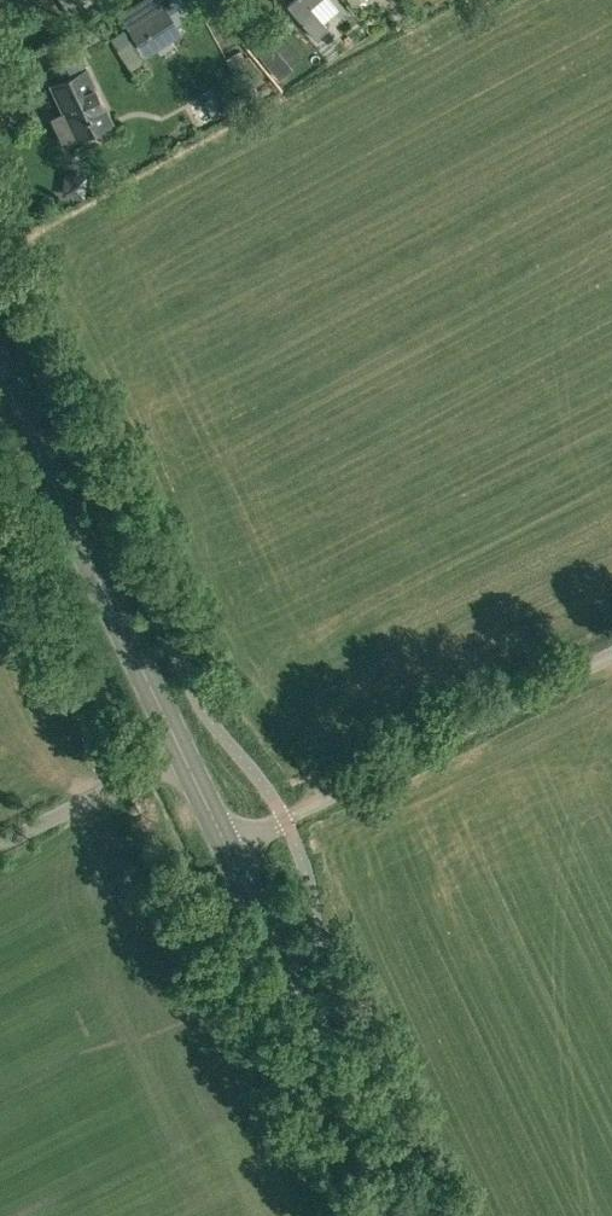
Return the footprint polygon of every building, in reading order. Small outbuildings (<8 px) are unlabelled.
[(202,8),(197,0),(173,0),(185,18),(202,8)] [(259,51),(272,42),(242,0),(240,0),(229,8),(259,51)] [(289,1),(316,34),(330,22),(312,2),(314,0),(291,0),(289,1)] [(146,56),(183,31),(163,3),(127,26),(146,56)] [(77,53),(51,66),(58,81),(50,85),(63,111),(50,118),(63,145),(111,121),(77,53)] [(204,101),(199,117),(202,123),(219,114),(210,97),(204,101)]
